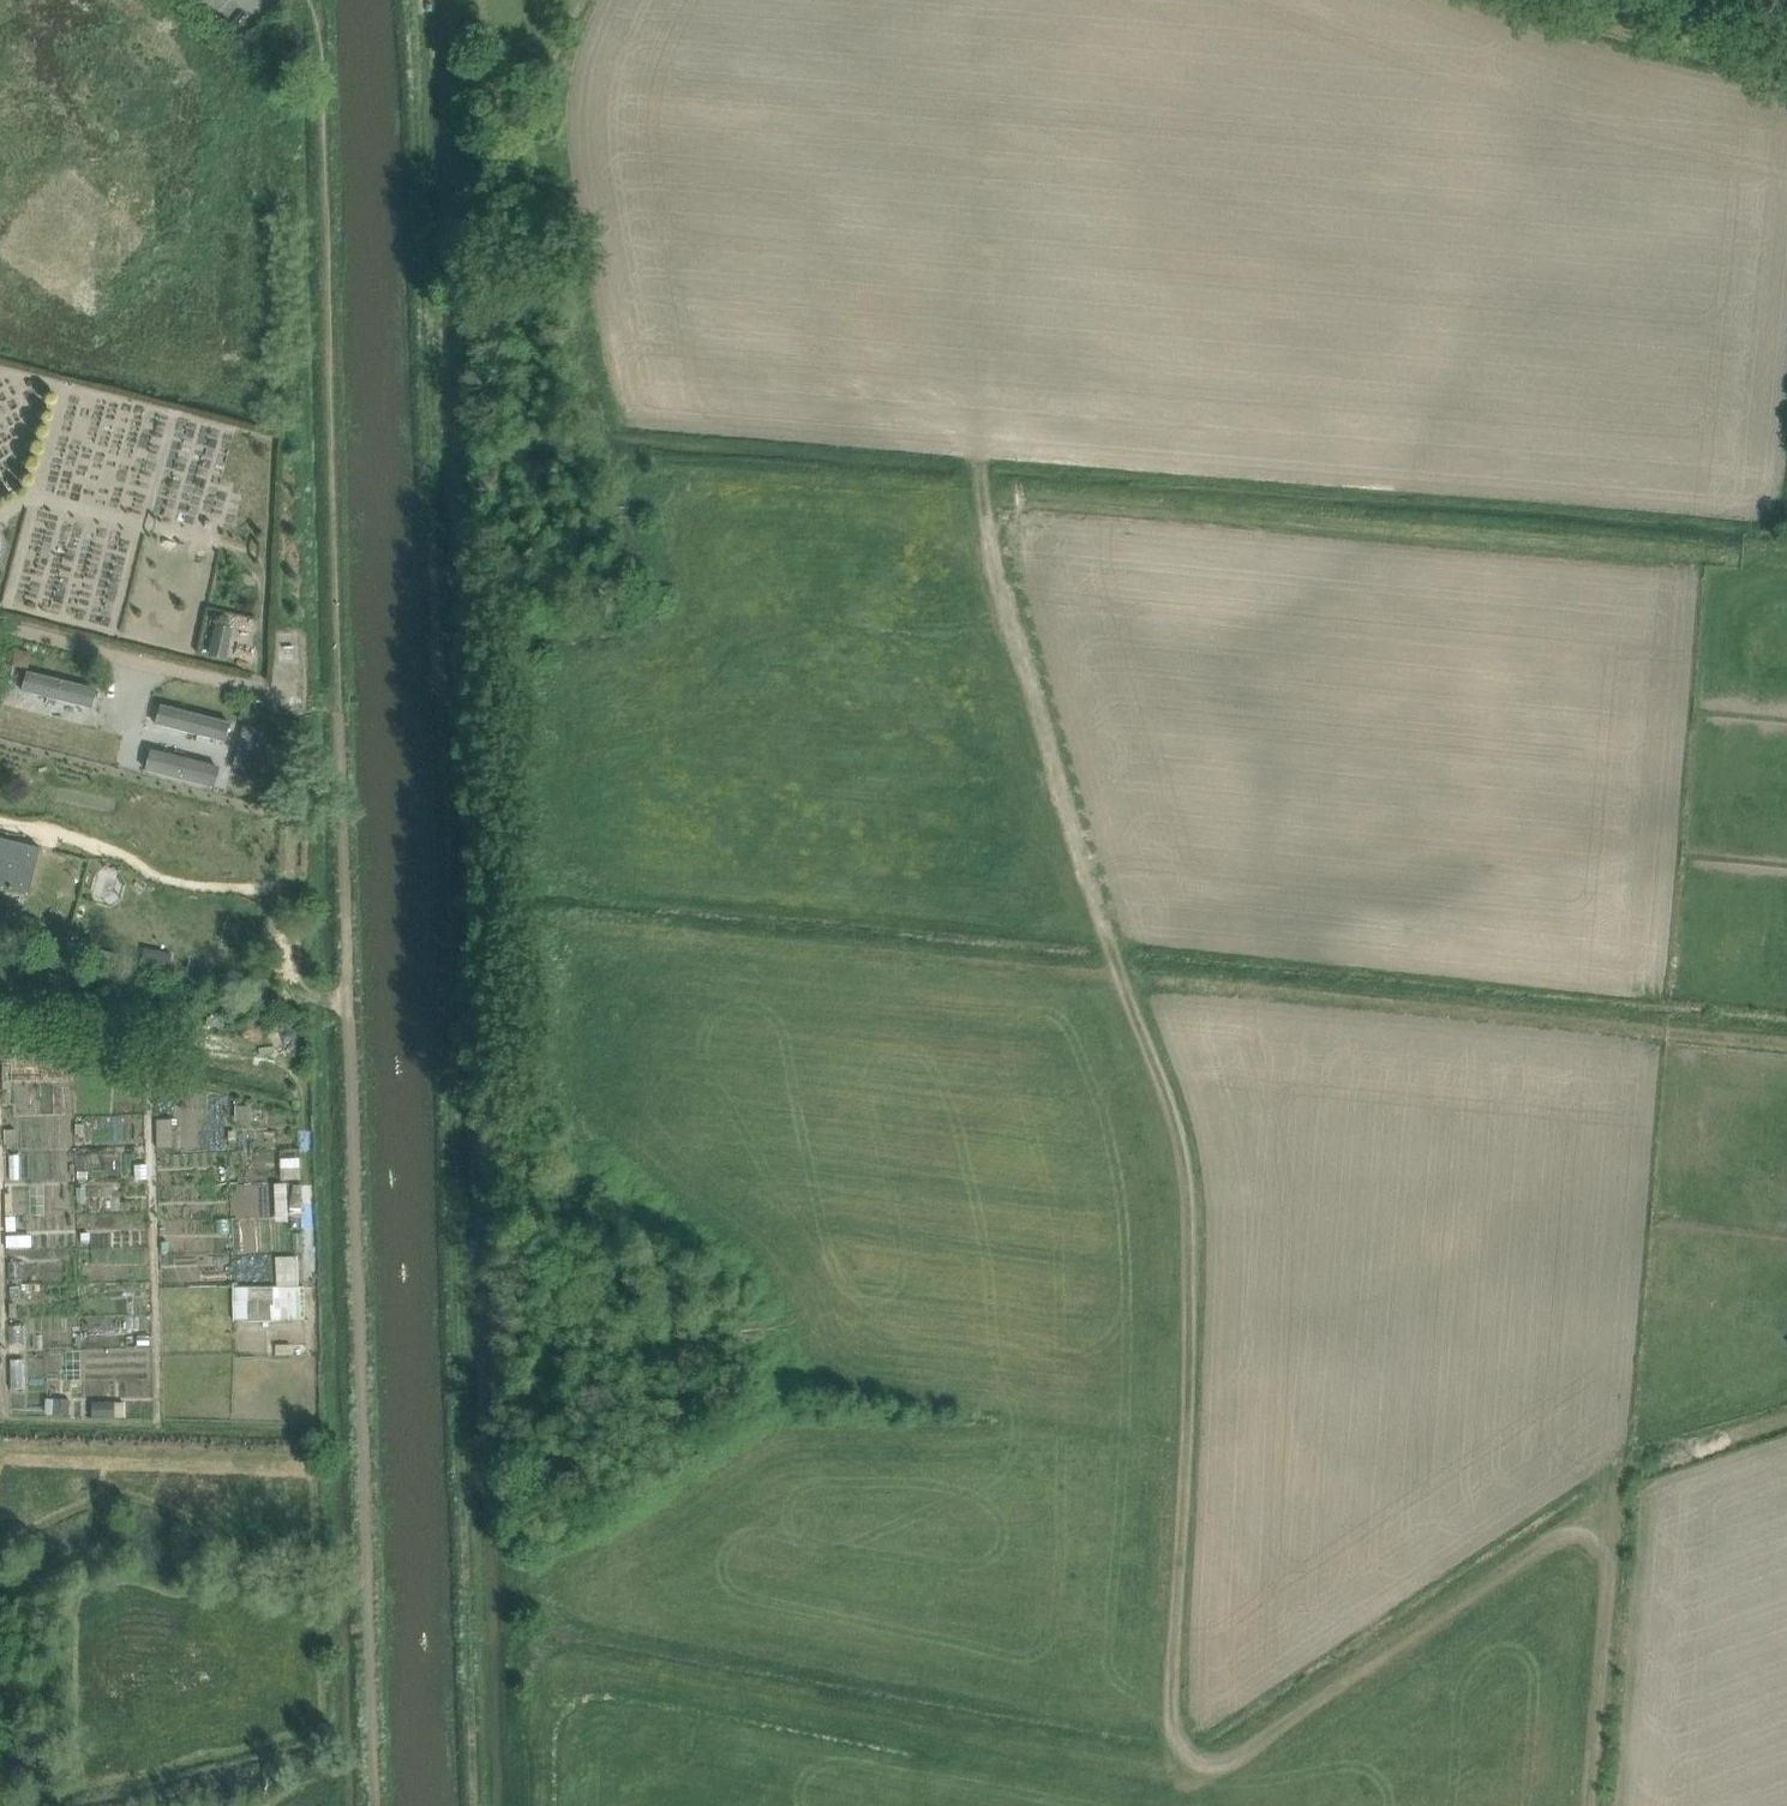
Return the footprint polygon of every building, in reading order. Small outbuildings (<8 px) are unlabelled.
[(236,628),(218,624),(212,655),(230,659),(236,628)] [(18,651),(14,666),(29,670),(33,655),(18,651)] [(6,695),(14,666),(1,663),(0,666),(0,694),(6,695)] [(99,714),(103,695),(29,676),(24,694),(99,714)] [(240,724),(244,724),(257,728),(261,710),(245,706),(240,724)] [(229,747),(235,727),(164,708),(159,727),(229,747)] [(250,757),(250,753),(257,728),(244,724),(237,754),(233,767),(246,771),(250,757)] [(219,792),(225,769),(153,750),(147,774),(219,792)] [(29,896),(41,848),(0,838),(0,889),(29,896)] [(51,936),(48,949),(66,953),(69,940),(51,936)] [(64,1113),(63,1079),(16,1081),(18,1112),(34,1112),(35,1114),(64,1113)] [(160,1080),(157,1093),(176,1097),(179,1084),(160,1080)] [(157,1118),(156,1146),(172,1146),(173,1119),(157,1118)] [(15,1129),(5,1129),(5,1143),(16,1143),(15,1129)] [(68,1146),(24,1147),(25,1181),(69,1180),(68,1146)] [(281,1175),(301,1175),(300,1147),(281,1147),(281,1175)] [(287,1182),(275,1182),(276,1216),(288,1215),(287,1182)] [(19,1236),(6,1236),(7,1248),(19,1247),(19,1236)] [(276,1283),(232,1284),(233,1321),(304,1319),(301,1253),(275,1254),(276,1283)] [(68,1402),(54,1401),(53,1414),(68,1415),(68,1402)] [(114,1419),(114,1404),(92,1404),(92,1419),(114,1419)]
